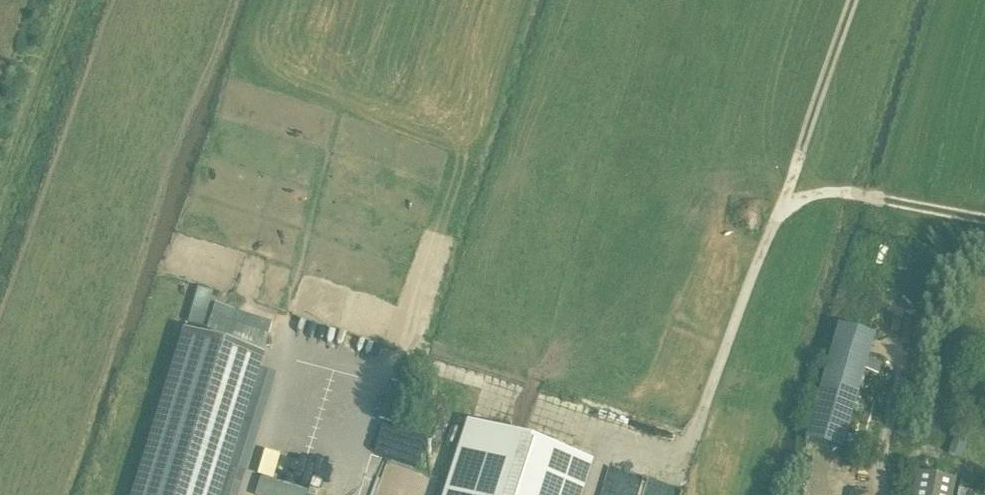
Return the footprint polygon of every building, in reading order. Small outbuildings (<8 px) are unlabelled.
[(201,332),(212,295),(197,290),(186,328),(201,332)] [(263,351),(272,325),(215,307),(207,333),(263,351)] [(821,404),(810,443),(833,449),(844,411),(848,412),(860,371),(876,376),(879,364),(864,360),(871,335),(837,325),(815,403),(821,404)] [(275,375),(261,371),(261,366),(266,354),(185,329),(134,494),(237,494),(275,375)] [(442,494),(582,494),(592,462),(466,422),(442,494)] [(954,435),(947,454),(960,458),(967,439),(954,435)] [(268,452),(260,476),(271,480),(279,455),(268,452)] [(955,484),(955,481),(916,473),(912,494),(952,494),(955,484)]
